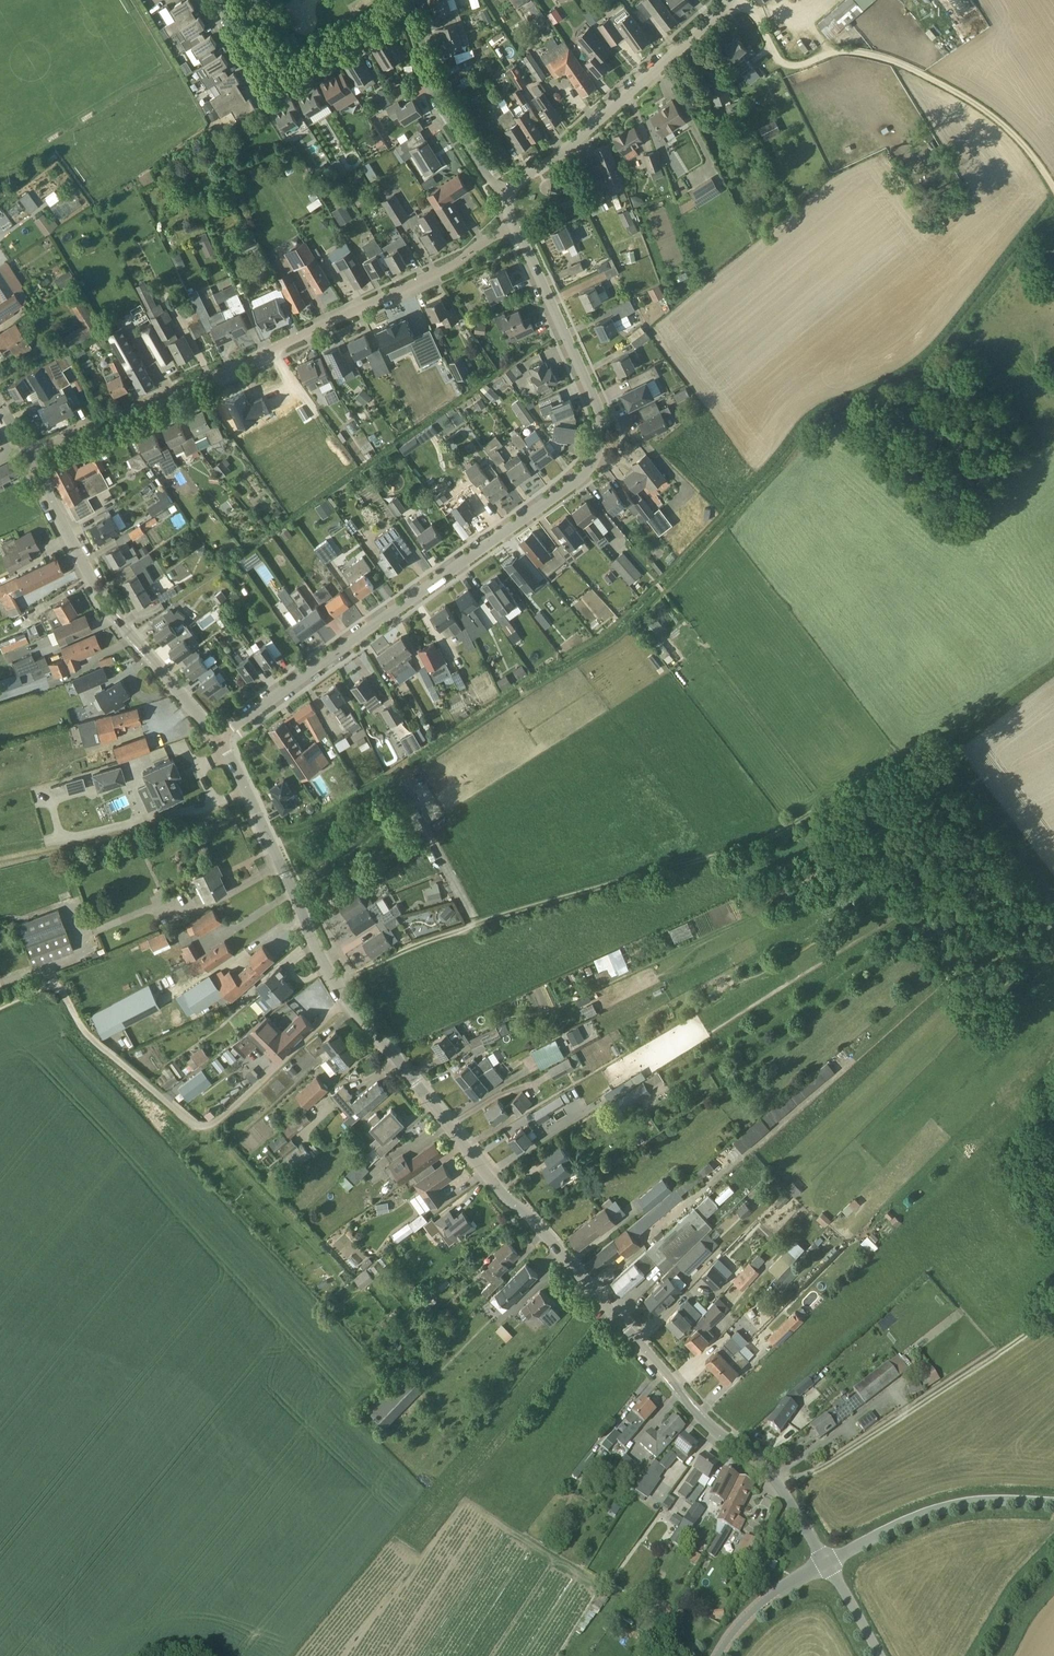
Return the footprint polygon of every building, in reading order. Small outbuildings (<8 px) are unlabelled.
[(165,27),(171,36),(176,32),(182,29),(181,28),(195,20),(190,12),(195,9),(190,0),(188,0),(183,3),(182,2),(176,6),(177,7),(171,11),(176,20),(165,27)] [(428,4),(432,16),(439,14),(441,20),(461,14),(459,9),(458,7),(452,9),(449,0),(442,0),(428,4)] [(654,13),(667,29),(677,21),(661,0),(643,0),(637,4),(648,18),(654,13)] [(681,14),(694,4),(691,0),(669,0),(681,14)] [(830,38),(874,0),(845,0),(817,23),(830,38)] [(958,13),(974,3),(971,0),(950,0),(958,13)] [(538,5),(525,14),(531,23),(545,14),(538,5)] [(481,12),(484,17),(490,14),(487,9),(481,12)] [(562,18),(556,9),(548,15),(554,23),(562,18)] [(593,9),(585,14),(592,24),(600,18),(593,9)] [(622,36),(625,34),(637,49),(650,40),(630,13),(614,25),(622,36)] [(461,14),(441,20),(443,26),(436,28),(440,40),(466,32),(461,14)] [(201,30),(206,26),(200,17),(195,20),(181,28),(182,29),(176,32),(187,50),(207,38),(203,32),(202,31),(202,32),(201,30)] [(610,18),(599,26),(612,45),(623,37),(622,36),(614,25),(610,18)] [(590,27),(577,39),(593,57),(587,62),(599,76),(610,66),(603,58),(611,51),(590,27)] [(466,32),(440,40),(443,52),(470,43),(466,32)] [(193,47),(199,56),(205,65),(218,57),(214,50),(213,50),(212,49),(218,45),(212,35),(207,38),(193,47)] [(733,72),(738,68),(744,75),(755,66),(749,58),(747,60),(742,53),(747,48),(738,36),(725,47),(729,52),(722,58),(733,72)] [(596,87),(565,41),(542,57),(555,77),(566,70),(584,96),(596,87)] [(386,42),(373,49),(385,68),(404,57),(395,42),(388,46),(386,42)] [(461,61),(475,57),(473,49),(459,53),(461,61)] [(539,81),(546,76),(530,53),(523,58),(539,81)] [(205,65),(211,75),(216,84),(230,76),(225,69),(224,67),(229,64),(223,54),(218,57),(205,65)] [(376,81),(373,75),(362,59),(348,67),(348,68),(358,84),(362,90),(376,81)] [(446,69),(450,74),(462,67),(458,61),(446,69)] [(487,72),(492,68),(490,64),(489,64),(488,62),(483,65),(484,67),(487,72)] [(514,66),(508,70),(520,89),(527,84),(520,74),(521,74),(515,65),(514,66)] [(704,71),(716,105),(732,99),(719,65),(704,71)] [(184,69),(187,74),(193,71),(190,66),(184,69)] [(216,109),(243,92),(240,93),(236,86),(241,82),(235,73),(230,76),(216,84),(222,93),(210,100),(216,109)] [(350,102),(358,97),(343,73),(336,77),(335,74),(330,78),(329,77),(321,82),(333,101),(338,109),(350,102)] [(461,91),(472,85),(466,76),(461,79),(462,82),(458,84),(461,91)] [(302,109),(306,116),(309,114),(310,115),(322,107),(327,103),(316,85),(305,91),(307,94),(299,98),(305,107),(302,109)] [(378,92),(387,106),(395,100),(389,90),(387,86),(378,92)] [(521,105),(527,101),(519,89),(513,93),(521,105)] [(562,118),(544,91),(537,96),(545,107),(540,111),(551,126),(562,118)] [(243,92),(216,109),(221,118),(233,111),(238,120),(257,108),(251,98),(245,102),(241,94),(243,92)] [(508,103),(502,95),(495,99),(501,107),(508,103)] [(297,120),(303,116),(292,99),(284,104),(285,106),(275,112),(281,122),(278,124),(282,131),(285,129),(286,130),(298,122),(297,120)] [(413,99),(403,105),(399,100),(387,107),(394,119),(401,115),(406,122),(422,113),(413,99)] [(203,104),(207,111),(214,108),(209,100),(203,104)] [(664,135),(686,121),(673,100),(663,106),(664,108),(652,116),(664,135)] [(741,100),(726,105),(730,115),(744,110),(741,100)] [(522,148),(532,141),(516,117),(511,108),(498,117),(518,148),(522,148)] [(209,114),(212,121),(219,118),(215,110),(209,114)] [(516,117),(532,141),(542,135),(526,111),(516,117)] [(415,124),(419,130),(424,127),(420,121),(415,124)] [(625,154),(647,141),(636,121),(614,135),(625,154)] [(420,131),(396,146),(412,171),(421,166),(426,174),(442,164),(427,140),(426,140),(420,131)] [(377,146),(384,142),(379,134),(377,136),(374,135),(371,137),(370,141),(372,143),(376,143),(377,146)] [(621,190),(619,186),(624,184),(609,145),(595,150),(611,189),(612,189),(614,194),(621,190)] [(644,155),(651,172),(662,168),(655,151),(644,155)] [(332,163),(340,177),(347,172),(339,158),(332,163)] [(255,180),(266,174),(260,162),(249,168),(255,180)] [(378,177),(369,162),(362,167),(371,182),(378,177)] [(288,175),(300,168),(297,163),(285,170),(288,175)] [(665,176),(662,168),(651,172),(654,180),(665,176)] [(221,172),(213,175),(216,183),(224,179),(221,172)] [(468,228),(451,201),(468,189),(459,175),(428,195),(455,236),(468,228)] [(711,178),(691,191),(699,205),(720,192),(711,178)] [(427,189),(432,186),(428,179),(422,182),(427,189)] [(553,184),(552,184),(550,193),(551,193),(551,192),(558,194),(559,193),(561,192),(562,189),(560,186),(553,185),(553,184)] [(325,197),(330,191),(326,188),(321,194),(325,197)] [(352,196),(356,203),(365,197),(361,190),(352,196)] [(51,205),(60,198),(54,191),(47,197),(48,198),(46,199),(51,205)] [(28,192),(20,198),(30,212),(38,206),(28,192)] [(313,201),(319,197),(316,193),(310,197),(313,201)] [(397,223),(408,216),(394,194),(383,201),(397,223)] [(311,209),(323,202),(320,198),(308,204),(311,209)] [(565,209),(575,204),(574,202),(572,199),(562,204),(565,209)] [(353,218),(345,204),(332,212),(341,225),(353,218)] [(432,210),(420,218),(428,231),(423,234),(433,250),(447,241),(441,232),(444,230),(432,210)] [(626,227),(635,223),(629,210),(620,214),(626,227)] [(34,220),(34,221),(45,235),(55,228),(54,228),(58,225),(52,216),(48,220),(44,214),(34,220)] [(567,244),(573,255),(579,252),(574,242),(574,241),(566,225),(552,232),(560,248),(567,244)] [(237,253),(257,243),(251,232),(231,243),(237,253)] [(210,237),(201,241),(208,257),(217,253),(210,237)] [(391,264),(386,255),(378,242),(376,244),(374,240),(365,246),(371,257),(364,261),(374,277),(382,272),(381,270),(391,265),(391,264)] [(331,283),(315,257),(305,241),(286,253),(296,269),(302,265),(306,272),(318,291),(331,283)] [(386,255),(391,264),(391,265),(395,271),(403,266),(402,264),(415,257),(407,242),(386,255)] [(369,280),(347,243),(329,253),(334,261),(333,261),(339,271),(345,267),(357,287),(369,280)] [(316,248),(312,251),(317,258),(321,255),(316,248)] [(634,251),(625,252),(627,263),(636,261),(634,251)] [(171,256),(175,263),(183,259),(179,252),(171,256)] [(573,274),(583,270),(586,268),(582,261),(569,267),(573,274)] [(604,271),(608,279),(619,273),(615,265),(604,271)] [(236,277),(232,268),(227,270),(231,279),(236,277)] [(0,269),(0,297),(1,299),(14,290),(0,269)] [(506,298),(502,290),(515,285),(515,284),(514,285),(507,269),(491,276),(495,284),(484,289),(491,305),(506,298)] [(75,280),(69,271),(55,280),(61,289),(75,280)] [(179,338),(172,324),(170,320),(174,318),(169,309),(165,310),(162,303),(158,305),(146,282),(137,286),(149,310),(148,310),(152,318),(159,331),(162,338),(166,345),(170,343),(180,361),(194,354),(185,335),(179,338)] [(294,282),(291,283),(282,287),(295,312),(306,306),(294,282)] [(605,289),(602,282),(595,285),(580,292),(588,308),(603,301),(599,293),(605,289)] [(659,285),(648,290),(653,299),(663,294),(659,285)] [(0,300),(0,323),(14,314),(13,310),(23,304),(14,290),(1,299),(0,300)] [(188,294),(198,312),(205,309),(196,290),(188,294)] [(229,313),(224,315),(234,335),(248,329),(241,313),(246,310),(238,292),(227,298),(231,307),(229,313)] [(286,316),(277,297),(253,308),(262,327),(286,316)] [(453,307),(447,310),(442,298),(426,305),(433,320),(442,316),(447,326),(459,320),(453,307)] [(612,309),(615,314),(596,324),(603,338),(619,330),(614,321),(636,310),(631,299),(612,309)] [(68,348),(100,328),(83,300),(72,307),(82,325),(62,338),(68,348)] [(134,315),(146,310),(142,301),(130,307),(134,315)] [(209,316),(205,309),(198,312),(203,323),(210,320),(208,317),(209,316)] [(234,335),(224,315),(222,310),(209,316),(208,317),(210,320),(211,321),(220,342),(234,335)] [(501,329),(508,326),(511,334),(515,332),(518,338),(535,331),(530,321),(525,323),(519,310),(506,315),(505,312),(495,317),(501,329)] [(413,349),(421,366),(443,355),(431,329),(415,336),(406,317),(398,321),(397,319),(395,320),(391,322),(389,323),(389,325),(379,330),(388,350),(405,342),(408,349),(412,347),(413,349)] [(476,323),(475,333),(485,334),(487,325),(476,323)] [(15,324),(0,334),(0,352),(10,345),(18,356),(31,348),(15,324)] [(645,331),(632,341),(637,348),(650,337),(645,331)] [(367,353),(374,367),(378,376),(390,371),(380,349),(374,352),(365,334),(349,342),(357,357),(367,353)] [(154,384),(140,358),(131,343),(118,351),(140,391),(154,384)] [(163,343),(153,349),(161,363),(171,357),(163,343)] [(76,358),(86,352),(83,346),(73,351),(76,358)] [(325,353),(336,376),(356,366),(350,354),(344,357),(339,346),(325,353)] [(621,374),(636,366),(633,361),(639,358),(635,349),(614,360),(621,374)] [(70,351),(63,355),(69,365),(76,361),(70,351)] [(62,354),(40,367),(54,391),(52,392),(56,400),(58,399),(66,414),(73,410),(65,392),(62,393),(59,388),(60,387),(54,375),(63,370),(62,369),(69,365),(63,355),(62,354)] [(458,381),(470,376),(462,357),(450,363),(458,381)] [(111,362),(115,370),(106,375),(115,395),(129,389),(124,378),(128,377),(120,358),(111,362)] [(332,380),(321,358),(315,361),(314,358),(298,365),(305,380),(307,379),(312,389),(332,380)] [(390,366),(391,370),(402,365),(401,361),(390,366)] [(549,368),(545,361),(530,368),(533,375),(540,390),(558,382),(551,367),(549,368)] [(404,365),(391,370),(396,382),(409,377),(404,365)] [(661,375),(656,365),(628,379),(632,377),(637,386),(623,393),(630,407),(654,395),(647,381),(661,375)] [(42,398),(46,405),(43,406),(51,421),(66,414),(58,399),(56,400),(52,392),(54,391),(40,367),(28,374),(31,379),(31,380),(36,387),(42,398)] [(517,379),(510,368),(503,373),(510,384),(517,379)] [(8,386),(16,399),(36,387),(31,380),(31,379),(28,374),(8,386)] [(480,388),(480,389),(484,393),(490,387),(487,384),(487,383),(480,388)] [(484,393),(493,402),(500,396),(490,387),(484,393)] [(93,400),(103,396),(100,388),(90,393),(93,400)] [(690,395),(686,388),(673,395),(677,402),(690,395)] [(372,397),(363,389),(355,397),(365,406),(372,397)] [(335,390),(325,394),(330,404),(340,399),(335,390)] [(244,391),(227,399),(239,427),(257,420),(256,418),(269,412),(263,397),(249,403),(244,391)] [(539,400),(542,409),(543,410),(550,407),(556,420),(555,421),(577,419),(574,411),(575,410),(570,400),(564,402),(563,400),(564,400),(563,399),(563,400),(559,392),(539,400)] [(43,406),(40,398),(25,405),(29,413),(43,406)] [(535,420),(520,398),(512,404),(527,425),(535,420)] [(486,406),(482,400),(474,404),(479,411),(486,406)] [(640,409),(644,417),(647,416),(648,419),(640,423),(647,437),(669,426),(662,412),(656,401),(640,409)] [(304,421),(310,417),(303,406),(297,410),(304,421)] [(219,426),(213,429),(204,410),(189,416),(200,438),(208,434),(213,444),(225,438),(219,426)] [(577,419),(555,421),(554,436),(549,439),(559,452),(565,447),(566,440),(568,441),(569,440),(568,440),(568,438),(575,439),(577,427),(576,427),(577,419)] [(194,438),(188,440),(179,421),(165,428),(176,452),(184,448),(187,456),(200,450),(194,438)] [(427,428),(433,436),(438,433),(432,425),(427,428)] [(554,455),(541,437),(536,430),(523,439),(519,434),(517,435),(516,433),(511,437),(520,448),(526,444),(532,452),(531,453),(540,466),(554,455)] [(140,440),(147,456),(150,462),(158,458),(162,467),(175,461),(169,449),(163,452),(154,433),(140,440)] [(484,445),(490,454),(497,448),(502,444),(496,436),(484,445)] [(405,455),(412,450),(407,443),(399,448),(405,455)] [(505,460),(497,448),(490,454),(498,465),(505,460)] [(147,463),(139,453),(128,458),(132,466),(139,468),(147,463)] [(518,454),(512,458),(505,463),(509,469),(508,470),(517,482),(531,472),(518,454)] [(625,478),(636,492),(647,484),(651,489),(665,478),(647,454),(634,464),(638,468),(625,478)] [(52,471),(56,480),(79,468),(73,457),(52,468),(52,471)] [(77,483),(106,468),(100,457),(79,468),(56,480),(62,491),(77,483)] [(225,458),(214,467),(223,477),(231,470),(227,466),(230,463),(225,458)] [(0,467),(0,490),(5,488),(2,481),(16,474),(10,462),(0,467)] [(490,481),(488,477),(477,462),(467,469),(477,484),(481,481),(484,485),(494,499),(508,489),(498,475),(490,481)] [(81,518),(95,510),(89,497),(109,487),(102,472),(78,484),(77,483),(62,491),(69,504),(76,517),(80,515),(81,518)] [(219,476),(210,475),(209,482),(218,483),(219,476)] [(154,488),(159,484),(155,479),(150,482),(154,488)] [(451,488),(445,480),(438,485),(444,493),(451,488)] [(626,503),(629,507),(635,515),(641,511),(636,504),(624,487),(618,492),(610,482),(601,490),(606,497),(603,499),(614,513),(626,503)] [(451,503),(443,493),(442,492),(435,497),(443,509),(451,503)] [(452,508),(462,522),(474,514),(469,507),(471,505),(461,492),(455,497),(460,503),(452,508)] [(173,501),(168,493),(148,508),(153,516),(172,503),(172,502),(173,501)] [(332,497),(329,499),(335,507),(338,505),(332,497)] [(399,497),(389,503),(399,517),(405,512),(404,510),(407,508),(399,497)] [(643,514),(647,518),(654,512),(643,498),(636,504),(641,511),(643,514)] [(327,499),(315,507),(319,513),(331,505),(327,499)] [(604,534),(593,519),(598,515),(586,501),(574,511),(596,539),(596,540),(604,534)] [(155,517),(158,521),(177,509),(175,505),(164,511),(155,517)] [(649,521),(660,535),(667,529),(654,512),(647,518),(649,521)] [(647,518),(643,514),(637,518),(643,526),(649,521),(647,518)] [(121,530),(112,515),(92,526),(101,542),(121,530)] [(564,542),(558,547),(567,560),(570,563),(590,548),(566,516),(552,527),(564,542)] [(348,527),(352,533),(359,529),(351,518),(345,523),(348,527)] [(433,523),(425,529),(417,518),(411,522),(428,547),(442,537),(433,523)] [(133,546),(130,548),(127,542),(134,538),(146,532),(145,531),(154,526),(150,520),(142,525),(119,538),(122,544),(107,552),(115,566),(137,553),(133,546)] [(403,565),(409,561),(405,556),(412,550),(395,526),(374,540),(385,555),(379,560),(390,575),(403,565)] [(292,536),(287,529),(281,534),(286,541),(292,536)] [(10,571),(21,565),(33,559),(29,552),(39,547),(31,531),(16,539),(15,537),(2,544),(7,554),(3,556),(10,571)] [(567,560),(558,547),(550,553),(533,532),(521,542),(548,575),(567,560)] [(596,540),(596,539),(593,541),(599,548),(602,547),(596,540)] [(325,564),(337,555),(326,540),(314,549),(325,564)] [(140,549),(143,555),(149,552),(145,546),(140,549)] [(199,550),(203,556),(209,552),(205,546),(199,550)] [(623,552),(611,562),(630,584),(642,574),(623,552)] [(546,575),(527,553),(517,562),(514,559),(506,565),(527,590),(533,585),(546,575)] [(131,594),(151,583),(154,581),(145,567),(154,561),(149,554),(131,564),(137,574),(124,581),(131,594)] [(246,571),(253,567),(247,558),(245,556),(239,561),(246,571)] [(343,571),(347,577),(361,596),(374,586),(365,574),(371,569),(362,557),(343,571)] [(11,590),(13,595),(22,590),(23,591),(63,572),(57,558),(16,577),(0,585),(0,596),(11,590)] [(616,578),(611,571),(605,577),(610,583),(616,578)] [(498,575),(481,587),(495,606),(490,609),(495,616),(503,626),(511,621),(504,612),(508,609),(508,610),(517,603),(498,575)] [(151,583),(131,594),(139,607),(158,596),(161,602),(178,592),(174,586),(161,594),(160,591),(157,593),(151,583)] [(349,604),(340,592),(333,597),(325,585),(314,593),(321,603),(326,599),(336,614),(349,604)] [(290,593),(294,600),(315,629),(327,620),(317,606),(313,609),(297,588),(290,593)] [(591,588),(581,598),(599,617),(609,608),(591,588)] [(457,597),(474,621),(479,617),(473,608),(479,604),(469,589),(457,597)] [(286,605),(290,602),(284,591),(280,593),(286,605)] [(226,598),(221,592),(214,597),(218,603),(226,598)] [(237,592),(231,596),(234,601),(240,597),(237,592)] [(54,605),(63,620),(77,612),(68,597),(54,605)] [(303,638),(315,629),(294,600),(286,606),(298,621),(286,629),(295,641),(302,636),(303,638)] [(53,626),(63,620),(54,605),(44,611),(49,618),(53,626)] [(462,629),(454,618),(455,618),(446,605),(432,615),(441,628),(448,623),(456,634),(462,629)] [(163,644),(167,641),(178,632),(173,626),(177,623),(178,624),(185,616),(178,610),(175,614),(172,610),(152,624),(159,634),(158,636),(163,644)] [(540,622),(545,617),(540,611),(535,616),(540,622)] [(85,615),(54,629),(60,643),(91,629),(85,615)] [(2,651),(47,633),(42,621),(22,629),(23,631),(0,640),(0,646),(1,647),(2,651)] [(511,621),(503,626),(509,635),(516,629),(511,621)] [(178,661),(182,658),(193,649),(184,636),(191,631),(187,626),(178,632),(167,641),(174,651),(173,653),(178,661)] [(523,640),(516,629),(509,635),(516,645),(523,640)] [(94,635),(61,649),(65,658),(47,665),(31,671),(35,680),(46,676),(45,674),(52,670),(55,677),(81,666),(77,658),(100,648),(94,635)] [(475,647),(470,636),(462,640),(468,651),(475,647)] [(390,645),(400,658),(407,668),(412,675),(417,672),(412,664),(409,659),(413,656),(409,651),(411,650),(402,637),(390,645)] [(273,640),(256,653),(264,666),(265,667),(273,662),(272,660),(282,653),(273,640)] [(420,650),(436,683),(450,676),(445,665),(447,664),(439,648),(437,650),(434,644),(420,650)] [(407,668),(400,658),(390,645),(379,654),(388,667),(401,683),(412,675),(407,668)] [(193,678),(197,675),(210,665),(217,660),(214,655),(211,655),(204,660),(195,648),(193,649),(182,658),(189,668),(188,670),(193,678)] [(255,672),(264,666),(256,653),(238,666),(248,680),(256,674),(255,672)] [(17,676),(31,671),(47,665),(44,658),(33,662),(31,655),(11,664),(17,676)] [(102,666),(114,662),(112,656),(100,660),(102,666)] [(519,679),(528,673),(522,664),(513,670),(519,679)] [(210,665),(197,675),(204,685),(203,687),(208,695),(212,692),(217,700),(231,690),(225,682),(223,683),(210,665)] [(425,666),(418,669),(431,694),(433,693),(436,700),(441,698),(425,666)] [(103,667),(73,679),(78,691),(108,679),(103,667)] [(458,687),(465,684),(458,672),(452,675),(458,687)] [(506,675),(497,681),(503,689),(512,683),(506,675)] [(362,700),(371,711),(382,703),(374,692),(374,691),(364,678),(352,687),(362,700)] [(128,694),(120,681),(106,690),(105,688),(96,694),(107,710),(114,705),(116,708),(124,704),(122,701),(122,700),(121,699),(128,694)] [(323,694),(341,720),(351,734),(361,727),(351,712),(347,715),(339,704),(346,699),(336,685),(323,694)] [(310,702),(294,712),(301,722),(308,718),(320,739),(327,735),(310,702)] [(395,703),(382,711),(391,726),(404,718),(395,703)] [(136,708),(95,719),(102,742),(118,738),(116,729),(141,722),(136,708)] [(329,762),(316,742),(303,750),(283,720),(269,729),(303,779),(329,762)] [(362,729),(351,736),(354,741),(366,735),(362,729)] [(409,753),(421,746),(413,732),(400,739),(409,753)] [(146,736),(114,747),(119,762),(151,750),(150,750),(147,739),(146,736)] [(356,741),(361,750),(371,745),(365,736),(356,741)] [(339,751),(351,745),(346,737),(334,743),(339,751)] [(172,759),(144,772),(143,773),(148,784),(145,785),(151,797),(154,795),(158,805),(159,806),(160,806),(163,804),(165,807),(174,803),(172,800),(182,795),(183,795),(183,794),(176,780),(175,780),(173,777),(174,776),(179,773),(179,774),(180,773),(179,772),(173,759),(172,759)] [(285,760),(277,766),(281,772),(290,766),(285,760)] [(94,774),(93,775),(93,776),(98,790),(98,791),(99,791),(99,790),(124,783),(125,783),(125,782),(120,767),(121,767),(120,766),(119,767),(94,775),(94,774)] [(54,797),(87,788),(83,777),(50,786),(54,797)] [(295,807),(288,796),(293,793),(284,779),(270,788),(276,797),(273,799),(283,815),(295,807)] [(422,852),(414,856),(417,862),(426,858),(422,852)] [(206,901),(217,895),(227,890),(219,874),(222,873),(217,865),(193,877),(206,901)] [(359,884),(363,892),(365,891),(388,878),(384,871),(359,884)] [(373,902),(365,891),(363,892),(359,895),(357,891),(338,904),(348,919),(373,902)] [(440,892),(428,895),(430,903),(442,900),(440,892)] [(384,922),(395,916),(401,911),(397,904),(390,908),(382,897),(375,901),(373,902),(348,919),(357,933),(376,921),(375,919),(380,915),(384,922)] [(456,911),(449,904),(442,912),(449,918),(456,911)] [(213,909),(192,922),(192,923),(185,927),(191,936),(197,932),(199,936),(222,923),(213,909)] [(58,910),(17,925),(32,968),(73,953),(58,910)] [(395,916),(384,922),(389,930),(400,923),(395,916)] [(676,941),(693,933),(688,921),(670,929),(676,941)] [(827,923),(820,928),(825,936),(832,932),(827,923)] [(148,937),(156,952),(172,945),(165,930),(148,937)] [(392,944),(384,933),(383,930),(363,942),(373,957),(392,944)] [(142,948),(151,945),(149,939),(140,943),(142,948)] [(225,941),(201,957),(209,969),(233,953),(225,941)] [(187,963),(200,956),(192,942),(182,949),(184,952),(181,954),(187,963)] [(254,961),(235,977),(230,971),(225,975),(222,971),(211,977),(210,975),(185,992),(197,1011),(217,998),(225,1007),(232,1001),(264,972),(261,969),(274,958),(263,946),(250,957),(254,961)] [(600,982),(630,969),(620,947),(594,959),(599,971),(596,973),(600,982)] [(1017,966),(1009,957),(999,965),(1007,974),(1017,966)] [(256,986),(273,1006),(293,989),(284,978),(285,978),(283,976),(286,973),(280,966),(256,986)] [(319,978),(293,996),(309,1020),(316,1015),(320,1020),(328,1015),(326,1011),(336,1004),(319,978)] [(161,1007),(149,984),(91,1014),(103,1038),(161,1007)] [(578,1000),(581,1007),(590,1003),(587,996),(578,1000)] [(591,1002),(581,1011),(587,1017),(597,1008),(591,1002)] [(313,1025),(301,1013),(282,1032),(267,1016),(231,1043),(245,1057),(259,1042),(277,1061),(291,1047),(291,1046),(313,1025)] [(651,1029),(655,1035),(660,1032),(657,1025),(651,1029)] [(458,1050),(469,1043),(472,1049),(484,1044),(501,1036),(497,1027),(469,1040),(464,1034),(453,1041),(447,1033),(433,1043),(443,1057),(456,1047),(458,1050)] [(566,1033),(571,1042),(583,1036),(578,1027),(566,1033)] [(328,1047),(333,1054),(346,1043),(335,1031),(323,1041),(318,1036),(306,1046),(316,1057),(328,1047)] [(544,1048),(533,1054),(541,1069),(564,1057),(559,1046),(556,1041),(544,1048)] [(346,1043),(333,1054),(326,1060),(336,1072),(356,1056),(346,1043)] [(487,1047),(484,1044),(472,1049),(477,1056),(487,1047)] [(202,1047),(191,1055),(199,1066),(210,1058),(202,1047)] [(237,1059),(229,1049),(224,1054),(232,1064),(237,1059)] [(493,1066),(492,1064),(491,1062),(488,1059),(489,1058),(487,1055),(478,1063),(474,1058),(468,1063),(455,1074),(465,1086),(478,1075),(492,1067),(493,1066)] [(212,1062),(220,1072),(225,1068),(217,1058),(212,1062)] [(569,1058),(549,1069),(555,1079),(575,1068),(569,1058)] [(175,1061),(169,1064),(179,1078),(184,1074),(175,1061)] [(298,1072),(291,1065),(284,1071),(290,1078),(298,1072)] [(495,1068),(493,1066),(492,1067),(478,1075),(465,1086),(475,1098),(487,1088),(489,1090),(502,1079),(499,1074),(495,1068)] [(664,1081),(659,1072),(658,1072),(644,1081),(649,1090),(664,1081)] [(196,1074),(174,1091),(180,1099),(203,1082),(196,1074)] [(317,1076),(297,1095),(308,1107),(328,1089),(317,1076)] [(650,1091),(649,1090),(644,1081),(629,1090),(609,1102),(616,1113),(650,1091)] [(343,1121),(348,1127),(387,1093),(377,1082),(352,1103),(349,1099),(352,1096),(343,1085),(331,1096),(349,1116),(343,1121)] [(604,1094),(609,1102),(629,1090),(623,1082),(604,1094)] [(485,1110),(495,1122),(502,1116),(504,1118),(510,1113),(509,1112),(514,1108),(519,1114),(532,1102),(522,1091),(509,1102),(504,1107),(498,1099),(485,1110)] [(561,1096),(532,1114),(537,1122),(566,1104),(561,1096)] [(794,1107),(786,1097),(761,1117),(770,1127),(794,1107)] [(397,1115),(391,1109),(381,1118),(376,1113),(369,1120),(374,1125),(371,1128),(378,1136),(370,1144),(381,1156),(400,1139),(394,1132),(401,1125),(398,1122),(403,1118),(398,1114),(397,1115)] [(284,1128),(291,1137),(312,1121),(305,1112),(284,1128)] [(527,1133),(533,1128),(529,1123),(523,1128),(522,1127),(509,1139),(519,1150),(532,1139),(527,1133)] [(743,1152),(758,1140),(748,1128),(733,1141),(743,1152)] [(284,1158),(296,1145),(281,1130),(268,1144),(284,1158)] [(404,1182),(423,1169),(443,1155),(434,1143),(407,1162),(403,1156),(391,1164),(404,1182)] [(558,1145),(545,1156),(551,1163),(544,1169),(559,1188),(566,1182),(564,1178),(571,1173),(564,1164),(570,1159),(558,1145)] [(285,1160),(294,1171),(311,1157),(302,1146),(285,1160)] [(360,1161),(345,1176),(354,1185),(369,1170),(360,1161)] [(415,1184),(420,1192),(434,1182),(438,1188),(453,1178),(443,1164),(430,1173),(427,1167),(414,1176),(418,1182),(415,1184)] [(638,1200),(648,1211),(673,1189),(664,1178),(638,1200)] [(793,1180),(787,1187),(796,1195),(802,1189),(793,1180)] [(434,1182),(420,1192),(415,1196),(426,1211),(431,1207),(431,1208),(445,1198),(438,1188),(434,1182)] [(676,1188),(627,1229),(635,1238),(667,1211),(670,1215),(675,1210),(672,1207),(683,1197),(676,1188)] [(790,1198),(785,1193),(776,1202),(781,1207),(790,1198)] [(719,1207),(709,1195),(695,1207),(694,1206),(646,1250),(656,1262),(665,1272),(701,1239),(714,1227),(706,1219),(719,1207)] [(613,1202),(610,1198),(602,1204),(606,1208),(613,1202)] [(616,1200),(605,1208),(570,1236),(580,1248),(615,1220),(612,1217),(623,1209),(616,1200)] [(744,1201),(736,1208),(744,1217),(752,1210),(744,1201)] [(378,1214),(386,1212),(385,1203),(376,1204),(378,1214)] [(847,1216),(854,1210),(849,1205),(842,1211),(847,1216)] [(885,1215),(890,1220),(895,1216),(889,1210),(885,1215)] [(433,1217),(428,1221),(424,1223),(429,1230),(434,1226),(449,1245),(456,1239),(457,1239),(465,1232),(467,1234),(475,1227),(462,1211),(454,1217),(449,1211),(436,1221),(433,1217)] [(825,1226),(831,1219),(823,1212),(817,1218),(825,1226)] [(424,1223),(428,1221),(422,1213),(393,1236),(395,1238),(393,1240),(395,1242),(397,1240),(399,1243),(424,1223)] [(895,1216),(891,1221),(897,1228),(902,1223),(895,1216)] [(786,1224),(778,1233),(785,1239),(793,1230),(786,1224)] [(627,1229),(586,1264),(595,1274),(623,1251),(627,1257),(641,1245),(635,1238),(627,1229)] [(658,1312),(681,1290),(670,1279),(683,1267),(689,1273),(712,1249),(701,1239),(662,1278),(664,1281),(646,1299),(658,1312)] [(481,1292),(486,1297),(504,1279),(499,1274),(513,1260),(511,1258),(518,1253),(508,1242),(495,1254),(497,1256),(489,1264),(489,1265),(481,1272),(491,1282),(481,1292)] [(809,1247),(814,1252),(819,1247),(814,1242),(809,1247)] [(770,1285),(778,1277),(798,1257),(788,1248),(768,1269),(769,1269),(762,1277),(770,1285)] [(623,1292),(656,1262),(646,1250),(613,1281),(623,1292)] [(759,1254),(750,1264),(757,1270),(765,1260),(759,1254)] [(384,1257),(378,1261),(383,1266),(388,1262),(384,1257)] [(725,1263),(719,1258),(702,1276),(716,1290),(727,1278),(719,1270),(725,1263)] [(370,1268),(376,1275),(385,1269),(383,1266),(378,1261),(370,1268)] [(800,1264),(796,1261),(775,1283),(778,1287),(800,1264)] [(538,1275),(526,1263),(490,1300),(491,1300),(498,1307),(503,1302),(508,1307),(523,1293),(521,1291),(529,1283),(529,1284),(538,1275)] [(760,1272),(757,1270),(750,1264),(750,1263),(733,1282),(743,1291),(760,1272)] [(362,1289),(374,1279),(366,1269),(354,1279),(362,1289)] [(692,1297),(702,1291),(697,1284),(688,1289),(692,1297)] [(522,1309),(529,1317),(535,1311),(538,1314),(551,1302),(540,1291),(528,1303),(522,1309)] [(703,1314),(707,1318),(699,1326),(691,1333),(692,1334),(686,1340),(697,1352),(709,1340),(714,1334),(708,1329),(730,1308),(720,1298),(703,1314)] [(702,1313),(688,1300),(678,1310),(678,1309),(667,1321),(679,1333),(691,1322),(692,1324),(702,1313)] [(802,1307),(796,1312),(803,1319),(808,1313),(802,1307)] [(451,1312),(447,1308),(446,1310),(444,1308),(440,1312),(454,1326),(458,1321),(450,1313),(451,1312)] [(770,1337),(777,1345),(795,1327),(788,1319),(770,1337)] [(507,1341),(513,1335),(503,1324),(496,1330),(507,1341)] [(716,1371),(739,1350),(742,1347),(731,1336),(706,1361),(716,1371)] [(749,1360),(739,1350),(716,1371),(727,1382),(739,1371),(749,1360)] [(898,1356),(889,1364),(900,1378),(909,1371),(898,1356)] [(841,1400),(852,1414),(865,1404),(865,1405),(900,1378),(889,1364),(854,1390),(856,1394),(847,1400),(845,1397),(841,1400)] [(926,1390),(940,1381),(933,1369),(919,1378),(926,1390)] [(387,1427),(423,1388),(407,1373),(371,1412),(387,1427)] [(808,1379),(814,1386),(820,1381),(814,1375),(808,1379)] [(800,1399),(814,1386),(808,1379),(795,1390),(794,1391),(800,1399)] [(922,1391),(919,1382),(913,1384),(916,1393),(922,1391)] [(631,1426),(621,1436),(615,1431),(607,1441),(602,1447),(608,1452),(618,1441),(625,1447),(639,1432),(638,1431),(656,1411),(644,1400),(625,1421),(631,1426)] [(780,1433),(797,1410),(785,1400),(768,1424),(780,1433)] [(852,1414),(841,1400),(833,1406),(835,1410),(827,1416),(812,1427),(821,1439),(836,1428),(835,1427),(852,1414)] [(871,1414),(858,1424),(864,1432),(877,1422),(871,1414)] [(673,1417),(657,1435),(652,1430),(640,1442),(656,1458),(684,1427),(673,1417)] [(671,1453),(660,1465),(664,1469),(666,1471),(677,1459),(683,1464),(698,1447),(685,1436),(675,1448),(671,1453)] [(571,1474),(573,1475),(577,1478),(580,1474),(581,1473),(580,1473),(594,1456),(591,1453),(589,1452),(571,1474)] [(719,1464),(706,1455),(685,1483),(678,1494),(685,1500),(703,1476),(708,1479),(719,1464)] [(618,1468),(627,1476),(636,1465),(626,1456),(618,1468)] [(725,1469),(711,1496),(712,1497),(710,1500),(711,1503),(717,1506),(721,1505),(722,1502),(723,1503),(738,1476),(725,1469)] [(648,1472),(635,1491),(646,1499),(659,1479),(658,1479),(648,1472)] [(738,1517),(751,1489),(754,1484),(740,1477),(717,1521),(739,1533),(745,1521),(738,1517)] [(667,1511),(675,1500),(669,1495),(661,1507),(667,1511)] [(679,1527),(676,1532),(687,1539),(698,1521),(688,1514),(680,1527),(679,1527)] [(671,1524),(678,1528),(683,1520),(677,1516),(671,1524)] [(706,1553),(714,1558),(726,1539),(718,1534),(706,1553)] [(747,1536),(738,1554),(748,1559),(757,1541),(747,1536)] [(702,1557),(696,1553),(690,1562),(696,1566),(702,1557)] [(775,1570),(778,1564),(773,1561),(770,1568),(775,1570)] [(714,1620),(725,1619),(724,1610),(713,1612),(714,1620)]
